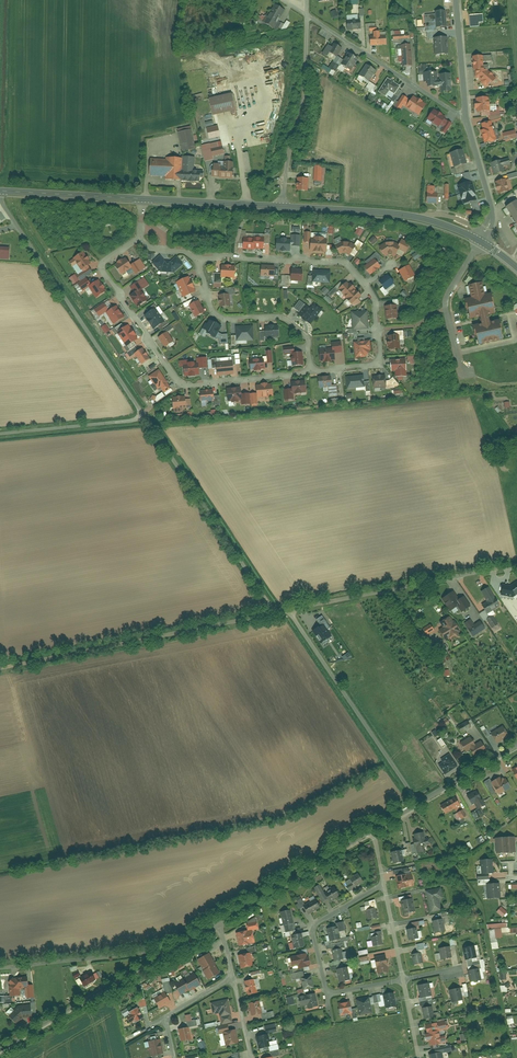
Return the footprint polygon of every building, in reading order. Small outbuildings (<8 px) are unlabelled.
[(285,10),(275,5),(265,22),(276,29),(285,10)] [(447,11),(436,11),(437,28),(448,27),(447,11)] [(468,16),(469,28),(479,27),(479,23),(482,23),(482,15),(468,16)] [(361,19),(348,20),(349,30),(362,29),(361,19)] [(404,31),(391,31),(391,35),(393,35),(393,44),(406,44),(406,39),(409,39),(409,34),(404,34),(404,31)] [(374,36),(371,36),(371,46),(388,45),(387,36),(381,36),(381,32),(374,32),(374,36)] [(448,37),(435,38),(436,55),(449,54),(448,37)] [(343,49),(334,43),(329,52),(338,58),(343,49)] [(412,45),(402,45),(403,67),(413,66),(412,45)] [(349,53),(342,64),(352,71),(359,59),(349,53)] [(484,56),(474,56),(474,70),(485,70),(484,56)] [(367,64),(360,75),(370,82),(377,71),(367,64)] [(485,70),(474,70),(475,76),(490,88),(497,78),(485,70)] [(438,72),(425,72),(425,82),(429,82),(429,87),(441,87),(442,93),(453,92),(451,74),(441,74),(441,80),(438,79),(438,72)] [(388,78),(379,92),(386,97),(390,91),(396,94),(401,86),(388,78)] [(233,93),(210,97),(214,115),(237,110),(233,93)] [(427,104),(414,95),(407,107),(420,116),(427,104)] [(490,98),(477,98),(477,113),(491,112),(490,98)] [(447,117),(435,109),(428,120),(440,128),(447,117)] [(492,121),(482,124),(484,130),(482,131),(485,144),(498,141),(492,121)] [(195,149),(191,127),(176,129),(180,152),(195,149)] [(216,137),(215,128),(205,129),(206,138),(216,137)] [(504,133),(506,141),(516,138),(516,134),(516,130),(504,133)] [(200,145),(204,162),(213,160),(212,156),(224,154),(222,146),(218,147),(217,142),(200,145)] [(464,149),(451,153),(455,167),(468,163),(464,149)] [(183,156),(183,158),(182,181),(201,182),(201,176),(204,177),(204,170),(195,171),(196,157),(183,156)] [(167,159),(151,158),(150,175),(166,176),(166,179),(182,181),(183,158),(167,157),(167,159)] [(510,158),(491,163),(494,175),(506,171),(504,166),(512,164),(510,158)] [(225,164),(214,163),(212,177),(234,179),(234,162),(225,161),(225,164)] [(323,166),(315,165),(315,180),(322,181),(323,166)] [(309,178),(298,177),(297,190),(309,191),(309,178)] [(506,179),(496,182),(499,194),(510,191),(506,179)] [(436,186),(428,186),(428,203),(439,203),(439,193),(435,193),(436,186)] [(505,210),(516,231),(516,201),(505,210)] [(358,228),(354,234),(360,237),(363,231),(358,228)] [(254,238),(244,237),(244,249),(255,250),(255,248),(264,249),(265,237),(254,236),(254,238)] [(328,238),(311,237),(311,251),(328,252),(328,238)] [(377,241),(373,237),(368,241),(373,246),(377,241)] [(292,239),(277,238),(277,250),(291,251),(292,239)] [(343,242),(337,245),(341,255),(344,253),(348,253),(351,255),(357,246),(352,242),(343,242)] [(386,242),(380,246),(386,256),(390,254),(393,254),(396,256),(402,245),(395,242),(386,242)] [(0,247),(0,259),(10,259),(10,247),(0,247)] [(418,252),(412,256),(414,261),(421,257),(418,252)] [(91,265),(84,253),(73,260),(81,272),(91,265)] [(184,266),(178,258),(171,263),(166,263),(161,255),(153,261),(165,276),(172,276),(184,266)] [(375,258),(365,267),(371,275),(382,267),(375,258)] [(126,259),(115,266),(122,277),(133,270),(126,259)] [(410,264),(400,270),(406,282),(417,275),(410,264)] [(237,266),(223,265),(222,277),(236,278),(237,266)] [(276,266),(262,265),(261,276),(275,276),(276,266)] [(304,269),(292,268),(292,280),(303,281),(304,269)] [(331,270),(314,269),(313,282),(331,283),(331,270)] [(90,270),(76,279),(74,275),(68,278),(73,285),(92,273),(90,270)] [(388,274),(380,281),(386,290),(395,283),(388,274)] [(189,279),(176,285),(183,300),(196,294),(189,279)] [(107,293),(99,281),(89,288),(98,300),(107,293)] [(348,282),(340,289),(353,305),(362,296),(348,282)] [(495,315),(491,295),(484,297),(482,284),(468,287),(471,300),(465,301),(469,321),(479,319),(481,325),(473,327),(477,346),(502,341),(498,321),(489,323),(488,317),(495,315)] [(320,291),(324,296),(329,292),(325,287),(320,291)] [(142,289),(131,295),(138,307),(149,300),(142,289)] [(230,309),(229,295),(218,296),(219,310),(230,309)] [(326,295),(323,299),(329,304),(332,301),(326,295)] [(206,315),(200,303),(190,308),(196,319),(206,315)] [(307,304),(299,315),(312,325),(323,309),(315,303),(311,307),(307,304)] [(397,305),(385,306),(387,319),(399,318),(397,305)] [(125,319),(117,308),(107,315),(115,326),(125,319)] [(166,321),(156,308),(145,315),(155,329),(166,321)] [(368,310),(353,312),(354,330),(370,329),(368,310)] [(205,331),(216,337),(222,326),(211,320),(205,331)] [(104,334),(109,331),(106,325),(101,328),(104,334)] [(254,325),(236,326),(237,341),(254,340),(254,325)] [(279,325),(266,326),(267,338),(280,337),(279,325)] [(129,327),(118,334),(128,348),(138,341),(129,327)] [(175,341),(168,331),(160,337),(166,347),(175,341)] [(400,334),(389,335),(390,349),(401,348),(400,334)] [(371,340),(355,342),(356,357),(367,357),(372,350),(371,340)] [(334,348),(320,349),(321,362),(336,360),(334,348)] [(143,350),(135,355),(142,365),(150,360),(143,350)] [(303,352),(291,353),(293,366),(305,365),(303,352)] [(264,358),(250,360),(252,370),(266,369),(264,358)] [(407,359),(392,359),(392,372),(396,371),(396,377),(408,376),(407,359)] [(233,360),(217,362),(218,375),(235,374),(233,360)] [(199,363),(185,365),(186,376),(200,375),(199,363)] [(172,388),(160,369),(149,376),(159,389),(162,387),(166,393),(172,388)] [(364,375),(347,377),(348,389),(366,387),(364,375)] [(386,375),(374,376),(375,388),(387,387),(386,375)] [(332,376),(319,376),(320,387),(333,387),(332,376)] [(306,380),(292,382),(294,394),(307,393),(306,380)] [(273,384),(257,385),(258,398),(274,396),(273,384)] [(242,387),(227,388),(229,402),(243,400),(242,387)] [(214,389),(201,390),(202,402),(215,401),(214,389)] [(150,399),(152,403),(155,401),(156,402),(164,397),(161,392),(150,399)] [(186,396),(173,397),(174,409),(187,408),(186,396)] [(504,585),(502,595),(514,597),(516,595),(516,583),(511,586),(504,585)] [(490,587),(482,592),(488,601),(483,604),(488,614),(501,606),(490,587)] [(455,591),(443,599),(451,612),(463,603),(455,591)] [(452,616),(441,623),(444,628),(440,630),(446,640),(462,630),(456,620),(454,621),(452,616)] [(316,621),(320,627),(324,625),(327,630),(330,629),(322,617),(316,621)] [(472,619),(465,623),(474,637),(486,628),(481,621),(475,624),(472,619)] [(425,636),(434,630),(430,624),(421,629),(425,636)] [(320,645),(332,637),(327,630),(324,625),(320,627),(312,633),(320,645)] [(447,718),(442,721),(446,726),(451,723),(447,718)] [(468,721),(458,727),(463,734),(472,727),(468,721)] [(490,730),(497,743),(512,736),(504,722),(490,730)] [(487,729),(483,731),(487,737),(491,735),(487,728),(487,729)] [(476,744),(471,736),(461,742),(467,752),(471,750),(475,757),(488,749),(482,740),(476,744)] [(442,738),(438,741),(444,749),(448,746),(442,738)] [(444,762),(440,765),(446,775),(459,766),(451,753),(442,759),(444,762)] [(495,781),(496,781),(497,786),(498,793),(511,790),(508,777),(504,778),(495,780),(495,781)] [(496,781),(495,781),(491,778),(485,782),(489,789),(492,788),(497,786),(496,781)] [(477,790),(467,796),(472,806),(474,804),(478,810),(481,808),(486,805),(477,790)] [(455,797),(440,806),(445,815),(460,806),(455,797)] [(478,810),(472,814),(476,820),(485,815),(481,808),(478,810)] [(467,816),(464,809),(458,813),(462,820),(467,816)] [(424,832),(414,835),(417,854),(428,852),(424,832)] [(483,836),(477,839),(480,845),(486,841),(483,836)] [(496,838),(497,853),(516,852),(516,851),(516,837),(496,838)] [(469,842),(463,845),(466,852),(473,848),(469,842)] [(401,850),(391,853),(393,864),(404,862),(401,850)] [(493,858),(482,859),(482,866),(482,873),(495,872),(493,858)] [(358,873),(343,882),(349,891),(364,883),(358,873)] [(412,873),(397,876),(399,889),(415,885),(412,873)] [(490,876),(479,876),(479,885),(484,885),(488,885),(488,883),(491,883),(490,876)] [(491,883),(488,883),(488,885),(489,898),(502,897),(501,883),(491,883)] [(335,886),(325,892),(331,902),(341,896),(335,886)] [(442,887),(427,890),(431,912),(443,910),(440,898),(444,897),(442,887)] [(414,897),(402,900),(404,913),(416,911),(414,897)] [(317,898),(304,904),(309,914),(322,907),(317,898)] [(508,911),(502,906),(497,911),(503,917),(508,911)] [(376,907),(366,910),(368,920),(379,917),(376,907)] [(290,909),(281,911),(284,924),(294,922),(290,909)] [(443,918),(433,921),(436,933),(446,930),(443,918)] [(367,930),(366,927),(361,928),(361,923),(356,923),(357,931),(367,930)] [(506,923),(488,925),(491,949),(498,949),(497,938),(502,938),(501,928),(507,927),(506,923)] [(338,926),(328,928),(330,940),(341,938),(338,926)] [(418,927),(408,929),(410,940),(420,937),(418,927)] [(253,929),(237,933),(240,945),(256,942),(253,929)] [(381,931),(371,933),(374,947),(384,944),(381,931)] [(302,933),(292,935),(295,948),(306,946),(302,933)] [(414,964),(424,962),(423,954),(426,953),(424,942),(417,944),(418,952),(412,953),(414,964)] [(479,944),(465,946),(470,981),(482,980),(481,972),(487,971),(485,959),(481,959),(479,944)] [(437,960),(453,957),(451,946),(440,947),(441,953),(435,954),(437,960)] [(343,948),(333,950),(335,961),(346,959),(343,948)] [(251,952),(239,955),(242,968),(254,965),(251,952)] [(210,953),(198,960),(209,979),(221,972),(216,964),(217,963),(210,953)] [(308,953),(292,956),(294,967),(298,966),(299,967),(312,964),(310,956),(309,957),(308,953)] [(385,954),(374,956),(377,973),(389,971),(385,954)] [(360,965),(369,963),(367,956),(358,958),(360,965)] [(349,966),(337,969),(340,982),(352,979),(349,966)] [(92,970),(80,977),(85,986),(97,980),(92,970)] [(184,978),(175,983),(182,995),(190,990),(191,991),(202,984),(195,973),(185,979),(184,978)] [(312,975),(302,977),(304,990),(315,987),(312,975)] [(10,985),(11,996),(22,995),(21,990),(24,987),(29,987),(28,976),(16,977),(10,985)] [(255,978),(245,981),(248,994),(258,992),(255,978)] [(430,983),(419,985),(421,997),(433,995),(430,983)] [(462,986),(449,989),(452,1002),(463,1000),(462,996),(468,995),(466,983),(462,984),(462,986)] [(165,991),(154,998),(161,1009),(172,1002),(165,991)] [(395,992),(384,994),(386,1008),(398,1005),(395,992)] [(316,993),(299,996),(301,1006),(308,1005),(309,1008),(319,1006),(316,993)] [(370,995),(357,998),(360,1015),(373,1012),(370,995)] [(285,998),(287,1006),(295,1004),(293,997),(285,998)] [(229,998),(212,1002),(214,1014),(220,1013),(221,1016),(233,1014),(229,998)] [(260,1000),(250,1003),(252,1015),(263,1013),(260,1000)] [(351,1000),(339,1003),(341,1015),(354,1013),(351,1000)] [(19,1005),(10,1015),(18,1024),(24,1017),(33,1017),(31,1004),(19,1005)] [(433,1006),(423,1007),(425,1018),(435,1016),(433,1006)] [(131,1014),(127,1016),(131,1023),(135,1020),(136,1023),(145,1018),(139,1007),(130,1012),(131,1014)] [(438,1022),(426,1024),(430,1046),(443,1043),(438,1022)] [(264,1026),(266,1034),(276,1032),(274,1024),(264,1026)] [(190,1026),(179,1029),(182,1041),(193,1038),(190,1026)] [(237,1029),(224,1032),(226,1045),(240,1042),(237,1029)] [(267,1034),(257,1036),(260,1048),(270,1046),(267,1034)] [(161,1038),(149,1041),(152,1056),(164,1053),(161,1038)] [(203,1040),(197,1043),(200,1049),(205,1047),(203,1040)]
